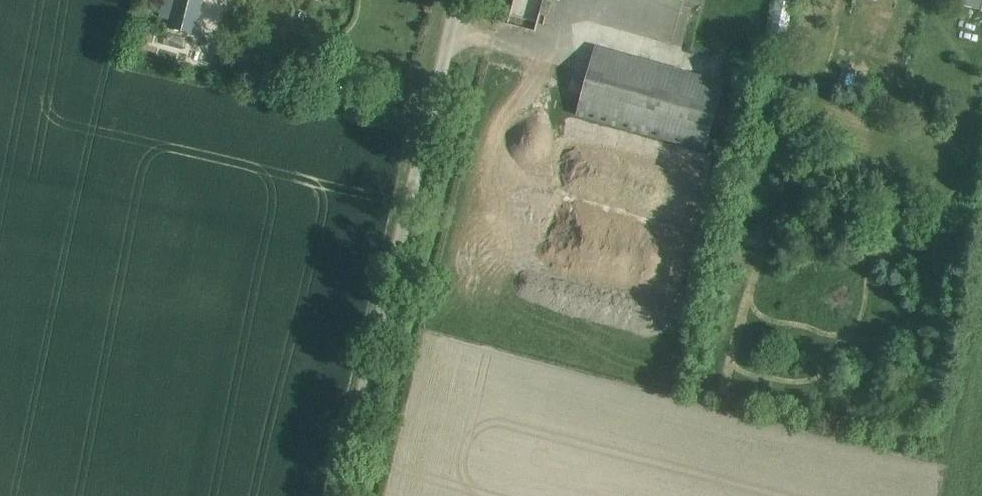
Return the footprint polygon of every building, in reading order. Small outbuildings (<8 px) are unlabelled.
[(193,34),(203,0),(177,0),(169,27),(193,34)] [(543,2),(540,13),(548,15),(550,4),(543,2)] [(725,82),(593,48),(575,115),(707,149),(725,82)]
